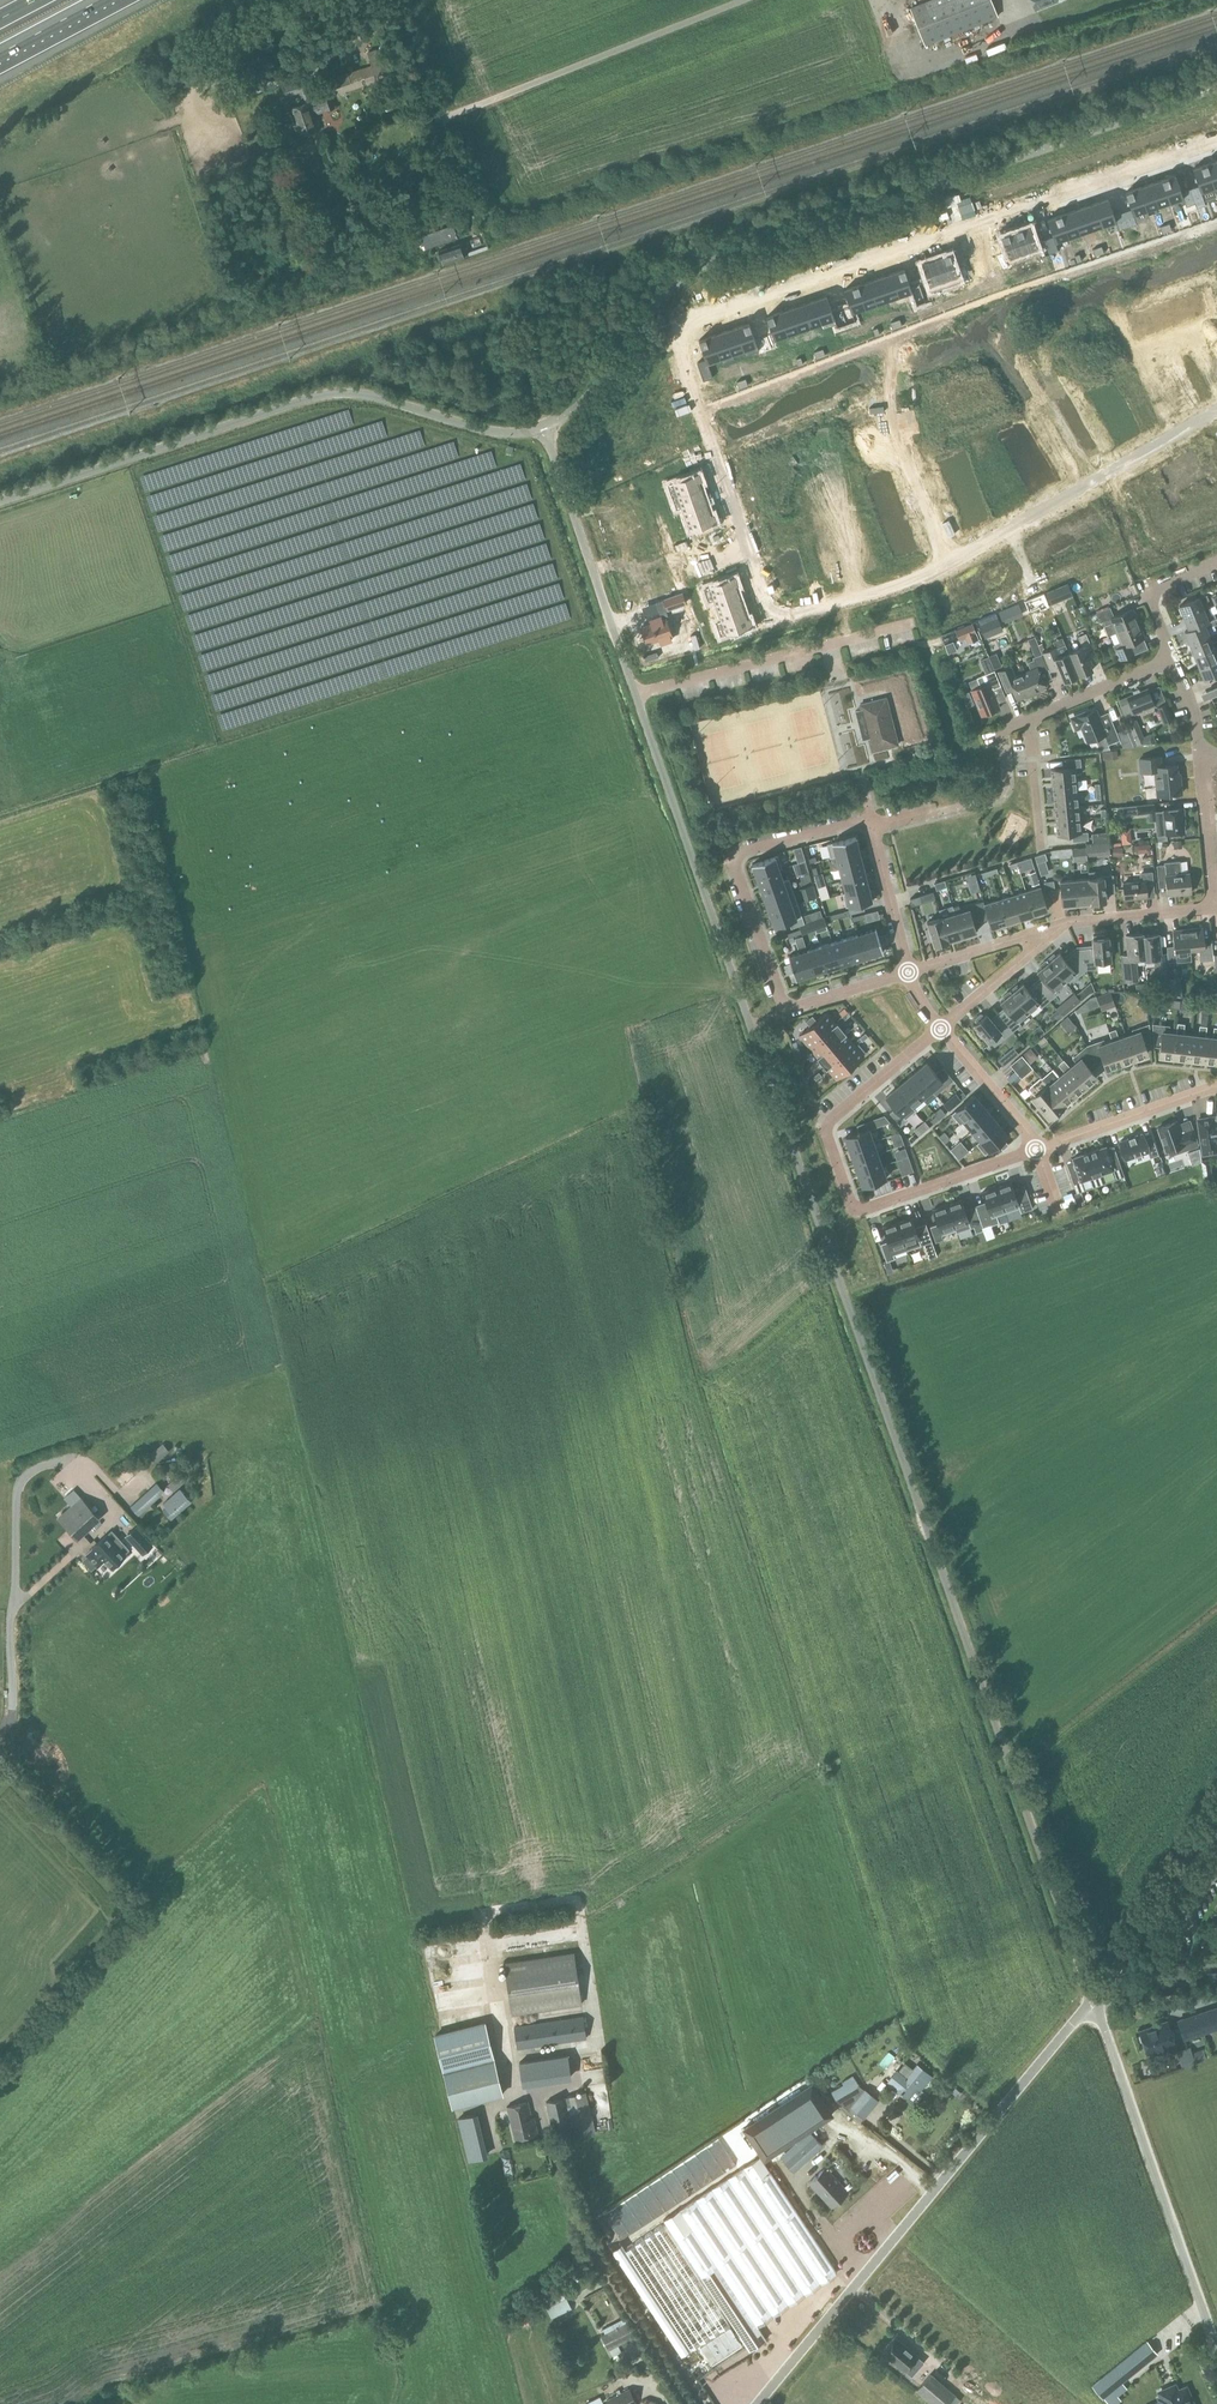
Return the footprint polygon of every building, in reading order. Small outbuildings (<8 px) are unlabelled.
[(994,16),(989,0),(937,0),(913,8),(923,39),(994,16)] [(1053,5),(1051,0),(1027,0),(1032,13),(1053,5)] [(1008,46),(1018,41),(1013,32),(1003,37),(1008,46)] [(331,78),(334,88),(358,80),(375,74),(372,65),(331,78)] [(185,87),(199,81),(196,72),(181,79),(185,87)] [(302,90),(305,98),(307,103),(287,109),(296,136),(320,129),(315,113),(334,107),(330,93),(320,96),(321,98),(310,102),(302,79),(281,86),(285,96),(302,90)] [(1206,164),(1214,187),(1213,187),(1215,192),(1216,192),(1216,160),(1206,164)] [(1199,186),(1190,189),(1195,203),(1196,208),(1205,205),(1201,191),(1213,187),(1214,187),(1206,164),(1193,169),(1199,186)] [(1176,175),(1162,179),(1170,202),(1169,202),(1170,205),(1184,200),(1186,206),(1195,203),(1190,189),(1181,192),(1176,175)] [(1162,179),(1150,183),(1158,206),(1169,202),(1170,202),(1162,179)] [(1150,183),(1139,187),(1146,210),(1158,206),(1150,183)] [(1131,209),(1123,212),(1128,226),(1149,219),(1146,210),(1139,187),(1125,192),(1131,209)] [(1108,198),(1095,203),(1102,225),(1102,226),(1103,228),(1117,223),(1119,229),(1128,226),(1123,212),(1114,215),(1108,198)] [(1095,203),(1083,207),(1091,229),(1102,226),(1102,225),(1095,203)] [(1083,207),(1072,210),(1080,233),(1081,233),(1091,229),(1083,207)] [(1072,210),(1061,214),(1068,237),(1069,240),(1082,236),(1081,233),(1080,233),(1072,210)] [(1188,214),(1191,221),(1199,219),(1196,211),(1188,214)] [(1068,237),(1061,214),(1047,219),(1053,236),(1044,239),(1049,253),(1058,250),(1055,242),(1068,237)] [(1030,225),(1016,230),(1023,252),(1037,248),(1040,256),(1049,253),(1044,239),(1036,242),(1035,240),(1030,225)] [(1007,252),(996,256),(1004,269),(1012,266),(1009,257),(1023,252),(1016,230),(1001,235),(1007,252)] [(443,263),(464,256),(460,244),(439,251),(443,263)] [(950,253),(936,258),(945,286),(959,281),(960,284),(972,280),(964,267),(956,270),(950,253)] [(927,279),(919,282),(924,297),(933,294),(931,291),(945,286),(936,258),(922,263),(927,279)] [(925,301),(919,282),(910,285),(904,268),(891,273),(899,296),(912,291),(916,304),(925,301)] [(899,296),(891,273),(880,277),(888,300),(899,296)] [(888,300),(880,277),(868,281),(876,304),(888,300)] [(876,304),(868,281),(857,285),(865,307),(876,304)] [(865,307),(857,285),(844,289),(850,306),(841,309),(846,324),(855,321),(852,312),(865,307)] [(823,328),(836,324),(837,327),(846,324),(841,309),(833,312),(827,295),(813,300),(821,323),(820,323),(822,328),(823,328)] [(1186,295),(1175,299),(1184,325),(1195,322),(1186,295)] [(1175,299),(1165,303),(1173,329),(1184,325),(1175,299)] [(802,304),(810,326),(820,323),(821,323),(813,300),(802,304)] [(1165,303),(1154,307),(1163,333),(1173,329),(1165,303)] [(802,304),(791,308),(799,330),(810,326),(802,304)] [(1154,307),(1143,310),(1152,336),(1163,333),(1154,307)] [(780,312),(788,334),(798,330),(799,330),(791,308),(780,312)] [(772,333),(764,336),(769,351),(777,347),(774,339),(787,334),(788,334),(780,312),(766,316),(772,333)] [(749,322),(735,327),(740,340),(744,352),(745,355),(759,350),(760,354),(769,351),(764,336),(755,339),(749,322)] [(735,327),(724,331),(733,356),(744,352),(740,340),(735,327)] [(724,331),(712,335),(721,360),(722,363),(734,359),(733,356),(724,331)] [(706,359),(697,362),(703,380),(713,377),(708,365),(721,360),(712,335),(699,340),(706,359)] [(854,345),(851,338),(842,342),(845,349),(854,345)] [(1107,363),(1102,355),(1089,363),(1094,370),(1107,363)] [(1106,375),(1083,388),(1089,399),(1112,386),(1106,375)] [(1112,386),(1089,399),(1095,409),(1118,395),(1112,386)] [(721,389),(710,392),(713,400),(724,395),(721,389)] [(1118,395),(1095,409),(1100,418),(1124,405),(1118,395)] [(1124,405),(1100,418),(1106,428),(1129,415),(1124,405)] [(863,411),(856,414),(866,439),(879,434),(870,410),(864,412),(863,411)] [(856,414),(845,418),(855,443),(866,439),(856,414)] [(1129,415),(1106,428),(1112,438),(1135,425),(1129,415)] [(845,418),(835,422),(844,448),(855,443),(845,418)] [(1006,423),(991,431),(996,440),(1002,437),(1010,451),(1033,438),(1023,421),(1009,429),(1006,423)] [(835,422),(824,426),(834,452),(844,448),(835,422)] [(1033,438),(1010,451),(1018,465),(1041,451),(1033,438)] [(781,443),(771,447),(780,473),(791,468),(781,443)] [(771,447),(760,451),(770,477),(780,473),(771,447)] [(876,447),(869,449),(873,458),(880,456),(876,447)] [(1041,451),(1018,465),(1025,478),(1049,465),(1041,451)] [(894,472),(869,481),(873,495),(899,486),(894,472)] [(673,497),(701,487),(699,481),(701,480),(699,473),(668,484),(673,497)] [(899,486),(873,495),(877,506),(903,497),(899,486)] [(682,506),(704,498),(701,487),(673,497),(676,508),(677,508),(682,506)] [(765,498),(763,492),(754,495),(757,502),(765,498)] [(903,497),(877,506),(881,517),(907,508),(903,497)] [(682,506),(686,517),(708,509),(704,498),(682,506)] [(1008,507),(1004,510),(1008,516),(1012,514),(1008,507)] [(907,508),(881,517),(885,527),(910,518),(907,508)] [(686,517),(690,530),(716,521),(713,514),(710,515),(708,509),(686,517)] [(781,512),(757,521),(761,533),(786,524),(781,512)] [(910,518),(885,527),(889,538),(914,529),(910,518)] [(786,524),(761,533),(764,543),(789,534),(786,524)] [(914,529),(889,538),(894,552),(919,543),(914,529)] [(789,534),(764,543),(768,554),(793,545),(789,534)] [(793,545),(768,554),(772,565),(797,556),(793,545)] [(797,556),(772,565),(776,576),(801,567),(797,556)] [(801,567),(776,576),(780,586),(805,578),(801,567)] [(714,599),(714,598),(737,590),(735,585),(738,584),(735,577),(704,587),(709,600),(709,601),(714,599)] [(805,578),(780,586),(784,599),(809,589),(805,578)] [(1046,591),(1051,604),(1073,595),(1068,582),(1046,591)] [(714,599),(718,609),(741,601),(737,590),(714,598),(714,599)] [(643,623),(644,625),(641,626),(647,643),(650,642),(651,645),(656,643),(655,640),(659,639),(661,643),(672,640),(670,635),(672,634),(666,619),(669,618),(665,608),(667,607),(667,609),(686,602),(682,593),(664,599),(665,601),(663,601),(663,599),(656,601),(660,612),(661,616),(650,620),(651,623),(649,623),(648,621),(643,623)] [(1199,597),(1179,605),(1184,618),(1204,610),(1208,608),(1205,601),(1209,599),(1207,594),(1199,598),(1199,597)] [(722,620),(744,612),(741,601),(718,609),(722,619),(722,620)] [(1110,606),(1096,612),(1100,622),(1103,621),(1105,626),(1104,626),(1108,636),(1116,632),(1138,623),(1133,609),(1114,616),(1110,606)] [(999,611),(1004,623),(1011,620),(1006,608),(999,611)] [(1185,631),(1216,618),(1214,613),(1207,617),(1204,610),(1184,618),(1189,629),(1185,631)] [(722,619),(716,621),(716,622),(721,635),(752,624),(749,617),(747,618),(744,612),(722,620),(722,619)] [(1209,635),(1206,628),(1216,624),(1216,620),(1216,618),(1185,631),(1190,643),(1209,635)] [(968,643),(979,638),(972,622),(955,629),(960,640),(966,638),(968,643)] [(1138,623),(1116,632),(1120,642),(1113,645),(1119,659),(1134,653),(1130,643),(1144,637),(1138,623)] [(1090,657),(1095,655),(1086,633),(1078,636),(1083,647),(1069,652),(1078,675),(1093,669),(1090,663),(1092,663),(1090,657)] [(1195,655),(1216,646),(1216,640),(1212,642),(1209,635),(1190,643),(1195,655)] [(945,644),(948,653),(949,653),(957,650),(953,641),(946,644),(945,644)] [(1056,647),(1042,653),(1049,671),(1056,668),(1059,673),(1060,672),(1064,681),(1078,675),(1069,653),(1066,644),(1056,648),(1056,647)] [(1200,667),(1216,660),(1216,646),(1195,655),(1200,667)] [(1046,687),(1040,672),(1048,669),(1042,653),(1032,657),(1033,659),(1027,662),(1031,670),(1023,673),(1032,694),(1038,692),(1037,690),(1046,687)] [(977,678),(969,681),(972,689),(971,690),(982,715),(1000,708),(992,689),(1001,685),(994,670),(989,656),(980,659),(986,673),(977,677),(977,678)] [(1200,667),(1205,680),(1216,675),(1216,660),(1200,667)] [(1032,694),(1023,673),(1015,676),(1011,666),(998,671),(1004,687),(1011,684),(1017,699),(1025,695),(1026,697),(1032,694)] [(1148,688),(1127,696),(1134,713),(1154,705),(1148,688)] [(967,707),(974,704),(969,691),(962,694),(967,707)] [(886,701),(881,703),(880,699),(860,704),(872,751),(898,744),(887,701),(886,701)] [(1157,707),(1164,723),(1173,719),(1166,703),(1157,707)] [(1074,719),(1071,720),(1076,730),(1081,727),(1087,741),(1104,735),(1108,744),(1120,739),(1117,732),(1113,722),(1103,726),(1099,716),(1096,709),(1085,714),(1082,713),(1075,716),(1074,719)] [(1153,733),(1144,737),(1137,719),(1127,724),(1136,746),(1157,743),(1153,733)] [(1126,729),(1117,732),(1120,739),(1123,747),(1134,746),(1126,729)] [(1161,767),(1160,758),(1160,757),(1140,759),(1142,773),(1155,771),(1157,796),(1182,793),(1180,773),(1178,774),(1177,765),(1161,767)] [(1080,758),(1065,760),(1065,768),(1051,769),(1052,782),(1077,780),(1076,767),(1081,766),(1080,758)] [(1077,780),(1052,782),(1054,795),(1078,793),(1077,780)] [(1078,793),(1054,795),(1055,808),(1079,806),(1078,793)] [(1136,805),(1137,814),(1155,812),(1154,803),(1136,805)] [(1079,806),(1055,808),(1056,821),(1081,819),(1079,806)] [(1183,819),(1184,819),(1183,808),(1164,810),(1165,818),(1157,818),(1159,834),(1184,832),(1183,819)] [(1081,819),(1056,821),(1057,834),(1072,833),(1073,841),(1089,840),(1088,831),(1082,832),(1081,819)] [(859,849),(856,836),(827,844),(830,857),(859,849)] [(1130,853),(1130,839),(1120,839),(1120,852),(1130,853)] [(1097,843),(1086,844),(1086,847),(1086,852),(1087,854),(1110,852),(1109,841),(1097,843)] [(1087,860),(1087,854),(1086,852),(1086,847),(1072,848),(1073,861),(1087,860)] [(862,862),(859,849),(830,857),(830,858),(836,856),(839,868),(862,862)] [(1072,849),(1050,851),(1051,857),(1072,855),(1072,849)] [(1035,856),(1037,863),(1047,859),(1045,853),(1035,856)] [(782,868),(778,855),(752,864),(757,877),(782,868)] [(866,874),(862,862),(839,868),(842,881),(866,874)] [(1165,864),(1157,865),(1158,881),(1166,880),(1167,894),(1191,894),(1191,875),(1182,875),(1181,863),(1165,863),(1165,864)] [(780,869),(782,868),(757,877),(761,889),(789,879),(783,881),(780,869)] [(1088,872),(1089,878),(1091,902),(1094,902),(1095,905),(1103,904),(1103,901),(1106,901),(1104,877),(1096,877),(1095,871),(1088,872)] [(1125,899),(1147,897),(1147,893),(1155,892),(1152,871),(1140,873),(1140,882),(1124,883),(1125,899)] [(869,887),(866,874),(842,881),(845,893),(843,893),(843,894),(869,887)] [(998,877),(981,881),(983,887),(999,883),(998,877)] [(1089,878),(1074,880),(1077,906),(1087,905),(1087,902),(1091,902),(1089,878)] [(793,891),(789,879),(761,889),(765,901),(793,891)] [(934,883),(937,890),(947,887),(945,880),(934,883)] [(1074,880),(1060,881),(1062,905),(1067,904),(1068,907),(1077,906),(1074,880)] [(969,885),(971,892),(980,889),(978,882),(969,885)] [(872,900),(869,887),(843,894),(846,907),(849,906),(851,913),(865,910),(863,903),(872,900)] [(1026,891),(1034,917),(1043,914),(1043,911),(1047,910),(1040,887),(1026,891)] [(936,900),(948,896),(946,889),(934,892),(936,900)] [(798,904),(793,891),(765,901),(770,914),(798,904)] [(919,895),(921,903),(935,898),(933,891),(919,895)] [(1026,891),(1012,895),(1020,918),(1024,917),(1025,920),(1034,917),(1026,891)] [(1012,895),(999,900),(1007,925),(1016,922),(1015,920),(1020,918),(1012,895)] [(955,913),(963,939),(972,936),(972,933),(976,932),(974,923),(989,918),(984,904),(983,900),(967,905),(969,909),(955,913)] [(999,900),(984,904),(989,918),(991,927),(996,925),(997,928),(1007,925),(999,900)] [(774,926),(789,921),(791,928),(805,923),(798,904),(770,914),(774,926)] [(963,939),(955,913),(941,917),(948,940),(953,939),(954,942),(963,939)] [(941,917),(927,922),(929,928),(925,930),(928,937),(931,936),(934,945),(937,944),(938,946),(947,944),(946,941),(948,940),(941,917)] [(1202,928),(1188,929),(1189,950),(1199,949),(1200,961),(1213,960),(1213,956),(1212,942),(1203,943),(1202,928)] [(885,933),(878,935),(876,929),(857,935),(861,946),(887,938),(885,933)] [(1189,950),(1188,929),(1173,930),(1174,942),(1173,942),(1174,946),(1167,947),(1167,952),(1168,962),(1190,960),(1189,950)] [(1136,958),(1144,957),(1142,933),(1126,935),(1128,954),(1120,955),(1123,982),(1139,980),(1136,958)] [(1143,933),(1142,933),(1144,957),(1145,957),(1145,960),(1154,959),(1156,983),(1170,981),(1168,962),(1167,952),(1161,953),(1159,934),(1143,936),(1143,933)] [(1077,946),(1087,970),(1087,969),(1097,968),(1096,964),(1110,963),(1110,960),(1109,952),(1112,952),(1111,944),(1109,944),(1108,937),(1105,937),(1104,934),(1096,935),(1096,938),(1093,938),(1094,947),(1078,949),(1077,946)] [(864,958),(861,946),(857,935),(845,938),(852,962),(864,958)] [(852,962),(845,938),(832,942),(840,965),(852,962)] [(883,952),(881,945),(888,943),(887,938),(861,946),(864,958),(883,952)] [(840,965),(832,942),(820,946),(827,969),(840,965)] [(827,969),(820,946),(808,950),(811,961),(815,973),(827,969)] [(1047,959),(1065,981),(1076,973),(1078,976),(1086,970),(1087,970),(1077,946),(1077,947),(1077,949),(1065,959),(1060,952),(1055,956),(1054,954),(1047,959)] [(785,970),(811,961),(808,950),(789,956),(791,962),(784,965),(785,970)] [(1035,982),(1034,982),(1050,1000),(1058,993),(1055,990),(1065,981),(1047,959),(1040,965),(1042,967),(1037,971),(1043,978),(1036,983),(1035,982)] [(815,973),(811,961),(785,970),(787,974),(794,972),(796,979),(815,973)] [(1017,984),(1010,990),(1029,1012),(1039,1004),(1042,1007),(1050,1000),(1034,982),(1036,984),(1029,990),(1023,983),(1019,986),(1017,984)] [(998,1012),(998,1013),(1013,1031),(1021,1024),(1018,1021),(1029,1012),(1010,990),(1003,996),(1005,998),(1001,1001),(1007,1008),(1000,1014),(998,1012)] [(1117,1006),(1111,991),(1097,996),(1103,1011),(1117,1006)] [(1151,998),(1151,1007),(1161,1008),(1162,1004),(1170,1005),(1171,1000),(1151,998)] [(1196,1002),(1181,1001),(1180,1012),(1195,1013),(1196,1002)] [(1056,1008),(1063,1016),(1070,1009),(1064,1002),(1056,1008)] [(842,1016),(845,1019),(850,1014),(848,1011),(842,1016)] [(823,1035),(837,1023),(828,1012),(817,1021),(812,1015),(809,1018),(823,1035)] [(977,1021),(975,1023),(979,1029),(977,1031),(983,1037),(985,1036),(991,1043),(1002,1034),(1005,1038),(1013,1031),(998,1013),(997,1013),(999,1015),(992,1021),(986,1014),(984,1016),(982,1014),(975,1019),(977,1021)] [(810,1026),(799,1035),(809,1046),(823,1035),(809,1018),(806,1021),(810,1026)] [(846,1033),(837,1023),(823,1035),(832,1045),(846,1033)] [(1189,1057),(1191,1034),(1184,1034),(1185,1024),(1179,1023),(1178,1023),(1177,1033),(1174,1056),(1189,1057)] [(1127,1035),(1134,1057),(1148,1052),(1146,1046),(1150,1045),(1149,1034),(1150,1034),(1149,1024),(1133,1029),(1134,1033),(1127,1035)] [(1174,1056),(1177,1033),(1169,1032),(1170,1026),(1154,1024),(1153,1024),(1154,1034),(1158,1035),(1157,1045),(1161,1046),(1160,1054),(1174,1056)] [(1203,1059),(1207,1026),(1201,1026),(1200,1035),(1191,1034),(1189,1057),(1203,1059)] [(1215,1027),(1214,1037),(1206,1036),(1208,1026),(1207,1026),(1203,1059),(1216,1061),(1216,1028),(1215,1027)] [(1134,1057),(1127,1035),(1118,1038),(1115,1029),(1110,1031),(1120,1062),(1134,1057)] [(1120,1062),(1110,1031),(1109,1030),(1109,1031),(1112,1040),(1105,1043),(1104,1040),(1087,1045),(1094,1058),(1098,1056),(1101,1062),(1104,1061),(1106,1067),(1120,1062)] [(863,1041),(868,1036),(865,1032),(860,1037),(863,1041)] [(855,1044),(846,1033),(832,1045),(841,1056),(855,1044)] [(832,1045),(823,1035),(809,1046),(818,1057),(832,1045)] [(864,1055),(855,1044),(841,1056),(853,1070),(858,1066),(855,1063),(864,1055)] [(841,1056),(832,1045),(818,1057),(827,1068),(841,1056)] [(1090,1061),(1094,1058),(1087,1045),(1073,1057),(1077,1062),(1070,1067),(1064,1059),(1063,1059),(1085,1085),(1096,1075),(1092,1069),(1095,1067),(1090,1061)] [(804,1053),(801,1050),(795,1055),(798,1058),(804,1053)] [(1033,1068),(1022,1055),(1011,1064),(1022,1077),(1033,1068)] [(853,1070),(841,1056),(827,1068),(836,1079),(845,1072),(847,1075),(853,1070)] [(1074,1094),(1085,1085),(1063,1059),(1064,1060),(1059,1064),(1066,1071),(1059,1077),(1074,1094)] [(935,1094),(953,1079),(943,1067),(936,1073),(927,1062),(916,1071),(932,1089),(931,1090),(935,1094)] [(1074,1094),(1059,1077),(1053,1069),(1042,1078),(1041,1076),(1041,1077),(1064,1104),(1065,1104),(1064,1103),(1074,1094)] [(816,1080),(822,1075),(819,1071),(813,1076),(816,1080)] [(932,1089),(916,1071),(907,1079),(922,1098),(927,1103),(936,1095),(935,1094),(931,1090),(932,1089)] [(1050,1116),(1064,1104),(1041,1077),(1040,1077),(1041,1078),(1029,1088),(1035,1095),(1033,1097),(1050,1116)] [(922,1098),(907,1079),(897,1088),(912,1106),(922,1098)] [(906,1119),(916,1110),(912,1106),(897,1088),(886,1096),(895,1107),(890,1112),(901,1125),(907,1120),(906,1119)] [(967,1096),(966,1095),(963,1091),(958,1095),(962,1100),(967,1096)] [(964,1120),(983,1105),(974,1095),(951,1114),(960,1125),(965,1121),(964,1120)] [(973,1130),(991,1115),(983,1105),(964,1120),(965,1121),(973,1130)] [(940,1107),(934,1112),(936,1115),(939,1119),(946,1113),(940,1107)] [(931,1120),(934,1123),(939,1119),(936,1115),(931,1120)] [(981,1140),(999,1125),(991,1115),(973,1130),(980,1140),(981,1140)] [(1203,1153),(1216,1151),(1216,1121),(1214,1121),(1213,1117),(1198,1119),(1203,1153)] [(850,1149),(873,1141),(866,1121),(857,1125),(859,1131),(846,1136),(850,1149)] [(1170,1154),(1197,1145),(1196,1140),(1192,1128),(1185,1131),(1184,1129),(1180,1131),(1177,1121),(1158,1128),(1166,1150),(1168,1149),(1170,1154)] [(1004,1138),(1008,1135),(999,1125),(981,1140),(980,1140),(976,1143),(985,1154),(998,1143),(1003,1148),(1008,1144),(1004,1138)] [(947,1135),(944,1131),(939,1136),(942,1139),(947,1135)] [(1159,1154),(1152,1135),(1144,1138),(1142,1133),(1135,1136),(1134,1135),(1134,1136),(1129,1137),(1128,1137),(1129,1138),(1120,1141),(1126,1159),(1148,1151),(1150,1157),(1159,1154)] [(877,1153),(873,1141),(850,1149),(855,1161),(877,1153)] [(1106,1146),(1089,1152),(1097,1174),(1112,1169),(1115,1179),(1124,1175),(1118,1157),(1110,1159),(1106,1146)] [(900,1150),(903,1158),(908,1156),(905,1148),(900,1150)] [(1201,1160),(1199,1148),(1187,1152),(1192,1165),(1201,1162),(1201,1160)] [(1097,1174),(1089,1152),(1073,1157),(1078,1171),(1070,1174),(1077,1192),(1085,1189),(1082,1179),(1089,1177),(1092,1187),(1101,1184),(1097,1174)] [(881,1165),(877,1153),(855,1161),(859,1173),(881,1165)] [(903,1158),(908,1173),(914,1171),(908,1156),(903,1158)] [(863,1186),(886,1178),(881,1165),(859,1173),(863,1186)] [(1029,1203),(1026,1193),(1027,1193),(1027,1192),(1016,1196),(1011,1182),(997,1187),(1006,1212),(1019,1207),(1021,1212),(1033,1208),(1031,1202),(1029,1203)] [(1006,1212),(997,1187),(983,1192),(986,1201),(975,1205),(983,1227),(999,1222),(997,1215),(1006,1212)] [(965,1209),(961,1199),(947,1204),(956,1229),(955,1230),(956,1232),(974,1226),(976,1232),(984,1229),(983,1227),(975,1205),(965,1209)] [(956,1229),(947,1204),(933,1209),(938,1223),(930,1226),(936,1242),(944,1239),(942,1234),(955,1230),(956,1229)] [(911,1217),(897,1222),(907,1250),(921,1245),(921,1244),(932,1240),(926,1222),(915,1226),(911,1217)] [(907,1250),(897,1222),(883,1227),(888,1240),(880,1243),(886,1261),(895,1258),(894,1254),(907,1250)] [(929,1256),(936,1253),(932,1240),(924,1243),(929,1256)] [(156,1463),(170,1451),(163,1443),(149,1456),(156,1463)] [(186,1481),(179,1474),(168,1484),(174,1492),(186,1481)] [(163,1510),(171,1520),(191,1501),(180,1488),(163,1504),(166,1507),(163,1510)] [(58,1518),(77,1539),(101,1518),(81,1496),(58,1518)] [(92,1548),(93,1548),(86,1555),(88,1556),(83,1560),(92,1569),(96,1565),(97,1567),(105,1560),(112,1568),(126,1555),(125,1553),(129,1549),(112,1531),(108,1535),(107,1534),(92,1548)] [(513,2014),(582,2004),(574,1953),(505,1963),(513,2014)] [(1178,2020),(1184,2038),(1216,2027),(1216,2007),(1178,2020)] [(515,2027),(517,2047),(586,2037),(583,2017),(515,2027)] [(484,2022),(435,2034),(444,2070),(493,2058),(484,2022)] [(1140,2032),(1140,2034),(1139,2036),(1140,2041),(1143,2041),(1147,2054),(1149,2053),(1151,2055),(1156,2053),(1156,2050),(1174,2044),(1167,2022),(1158,2025),(1158,2026),(1140,2032)] [(1203,2049),(1192,2053),(1189,2047),(1177,2051),(1182,2067),(1206,2058),(1203,2049)] [(519,2062),(522,2086),(571,2079),(568,2054),(519,2062)] [(502,2094),(493,2058),(444,2070),(453,2106),(502,2094)] [(905,2063),(899,2072),(897,2070),(889,2081),(897,2088),(897,2089),(907,2097),(916,2087),(920,2090),(931,2076),(917,2064),(913,2069),(905,2063)] [(860,2122),(864,2118),(879,2100),(864,2088),(863,2089),(859,2085),(855,2077),(830,2091),(836,2099),(835,2100),(848,2110),(847,2111),(860,2122)] [(823,2079),(820,2083),(826,2089),(829,2084),(823,2079)] [(765,2158),(832,2114),(812,2083),(744,2127),(765,2158)] [(595,2132),(586,2091),(546,2101),(552,2130),(570,2126),(573,2138),(595,2132)] [(915,2097),(906,2107),(910,2110),(919,2101),(915,2097)] [(538,2133),(534,2117),(531,2117),(528,2102),(507,2107),(514,2139),(538,2133)] [(849,2146),(858,2137),(842,2121),(834,2130),(849,2146)] [(823,2144),(809,2130),(781,2156),(793,2171),(823,2144)] [(663,2219),(665,2223),(615,2256),(669,2338),(679,2332),(689,2346),(729,2320),(738,2333),(755,2322),(754,2321),(834,2269),(760,2156),(663,2219)] [(825,2167),(809,2182),(831,2206),(848,2191),(825,2167)] [(552,2317),(571,2308),(565,2298),(547,2308),(552,2317)] [(619,2346),(634,2338),(624,2318),(603,2328),(605,2333),(601,2335),(612,2358),(622,2352),(619,2346)] [(513,2325),(515,2335),(532,2332),(530,2322),(513,2325)] [(742,2343),(730,2325),(700,2345),(712,2363),(742,2343)] [(882,2352),(904,2370),(917,2355),(895,2337),(882,2352)] [(1092,2385),(1103,2398),(1104,2398),(1107,2402),(1116,2394),(1113,2390),(1157,2353),(1147,2340),(1092,2385)] [(933,2403),(946,2403),(952,2396),(940,2386),(942,2384),(929,2374),(916,2390),(933,2403)] [(703,2386),(706,2391),(719,2384),(716,2379),(703,2386)] [(1157,2403),(1193,2403),(1186,2388),(1177,2391),(1175,2386),(1160,2392),(1162,2398),(1160,2399),(1162,2402),(1157,2403)] [(637,2403),(630,2389),(607,2400),(609,2403),(637,2403)]
